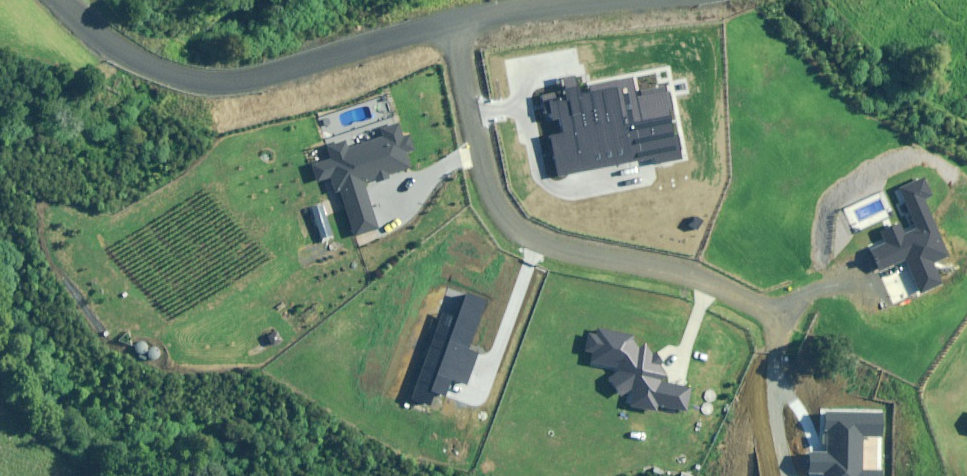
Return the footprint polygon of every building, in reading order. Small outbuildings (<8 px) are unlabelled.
[(548,134),(556,178),(653,159),(654,164),(681,159),(668,88),(636,94),(633,80),(579,90),(576,76),(562,79),(564,89),(539,93),(544,120),(557,118),(560,132),(548,134)] [(339,190),(353,236),(377,229),(363,182),(372,180),(373,183),(388,178),(387,174),(408,167),(404,154),(414,151),(409,135),(401,137),(398,125),(383,129),(386,137),(348,148),(346,142),(326,148),(329,158),(309,164),(314,182),(328,178),(333,192),(339,190)] [(869,249),(878,268),(904,257),(919,292),(941,282),(931,260),(946,253),(922,201),(931,196),(923,178),(897,190),(914,228),(907,231),(901,219),(877,229),(883,242),(869,249)] [(441,313),(409,399),(427,406),(433,390),(443,394),(448,380),(468,387),(481,353),(469,349),(487,301),(467,294),(457,319),(441,313)] [(593,352),(591,362),(617,367),(618,371),(607,379),(620,397),(631,389),(628,407),(658,412),(659,407),(689,412),(693,386),(660,381),(660,377),(664,375),(659,364),(662,363),(656,352),(652,354),(646,344),(639,346),(633,335),(597,328),(596,335),(588,333),(585,351),(593,352)] [(885,470),(862,469),(863,438),(884,438),(885,412),(823,410),(823,432),(826,432),(825,452),(809,452),(808,473),(823,473),(823,475),(884,475),(885,470)]
